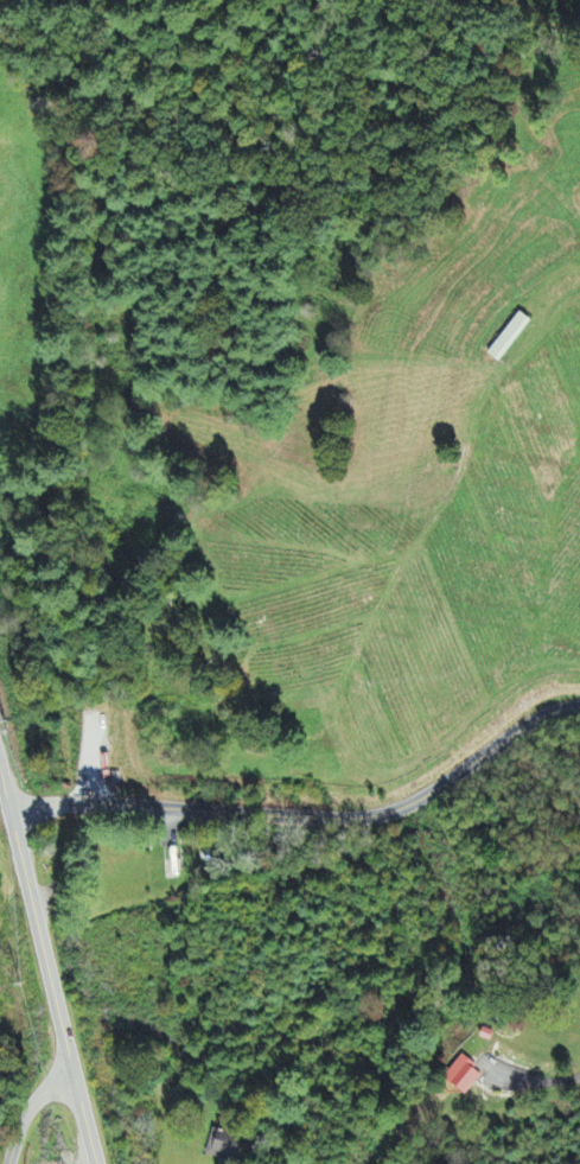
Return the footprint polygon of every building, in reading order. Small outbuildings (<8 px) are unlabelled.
[(503,364),(536,322),(525,313),(492,355),(503,364)] [(467,1097),(484,1074),(461,1058),(444,1082),(467,1097)] [(207,1157),(237,1163),(243,1138),(212,1132),(207,1157)]
